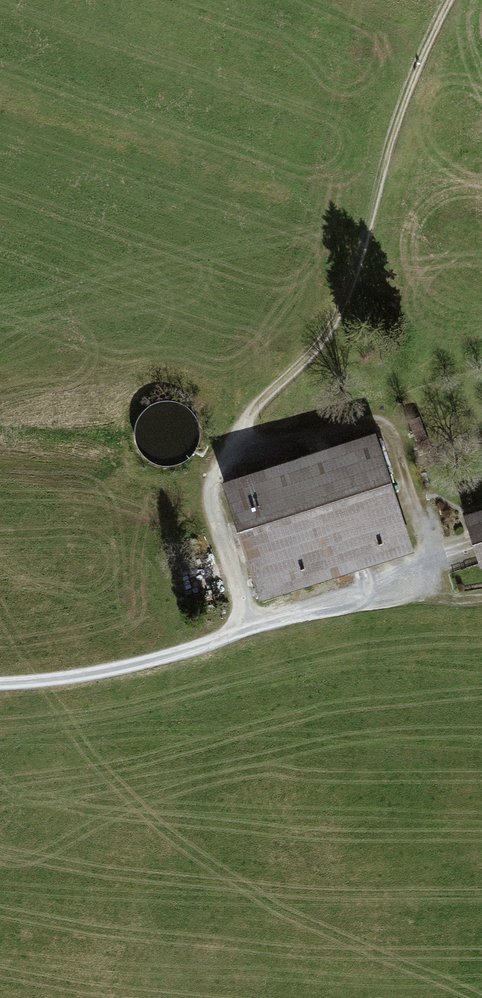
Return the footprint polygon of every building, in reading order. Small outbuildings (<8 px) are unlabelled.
[(146,464),(157,468),(168,468),(179,464),(187,457),(193,449),(196,438),(195,428),(191,418),(185,410),(176,405),(166,402),(155,403),(145,407),(137,414),(131,424),(129,436),(131,447),(137,457),(146,464)] [(375,431),(222,481),(261,603),(416,551),(375,431)] [(464,515),(481,569),(481,568),(481,509),(464,515)]
